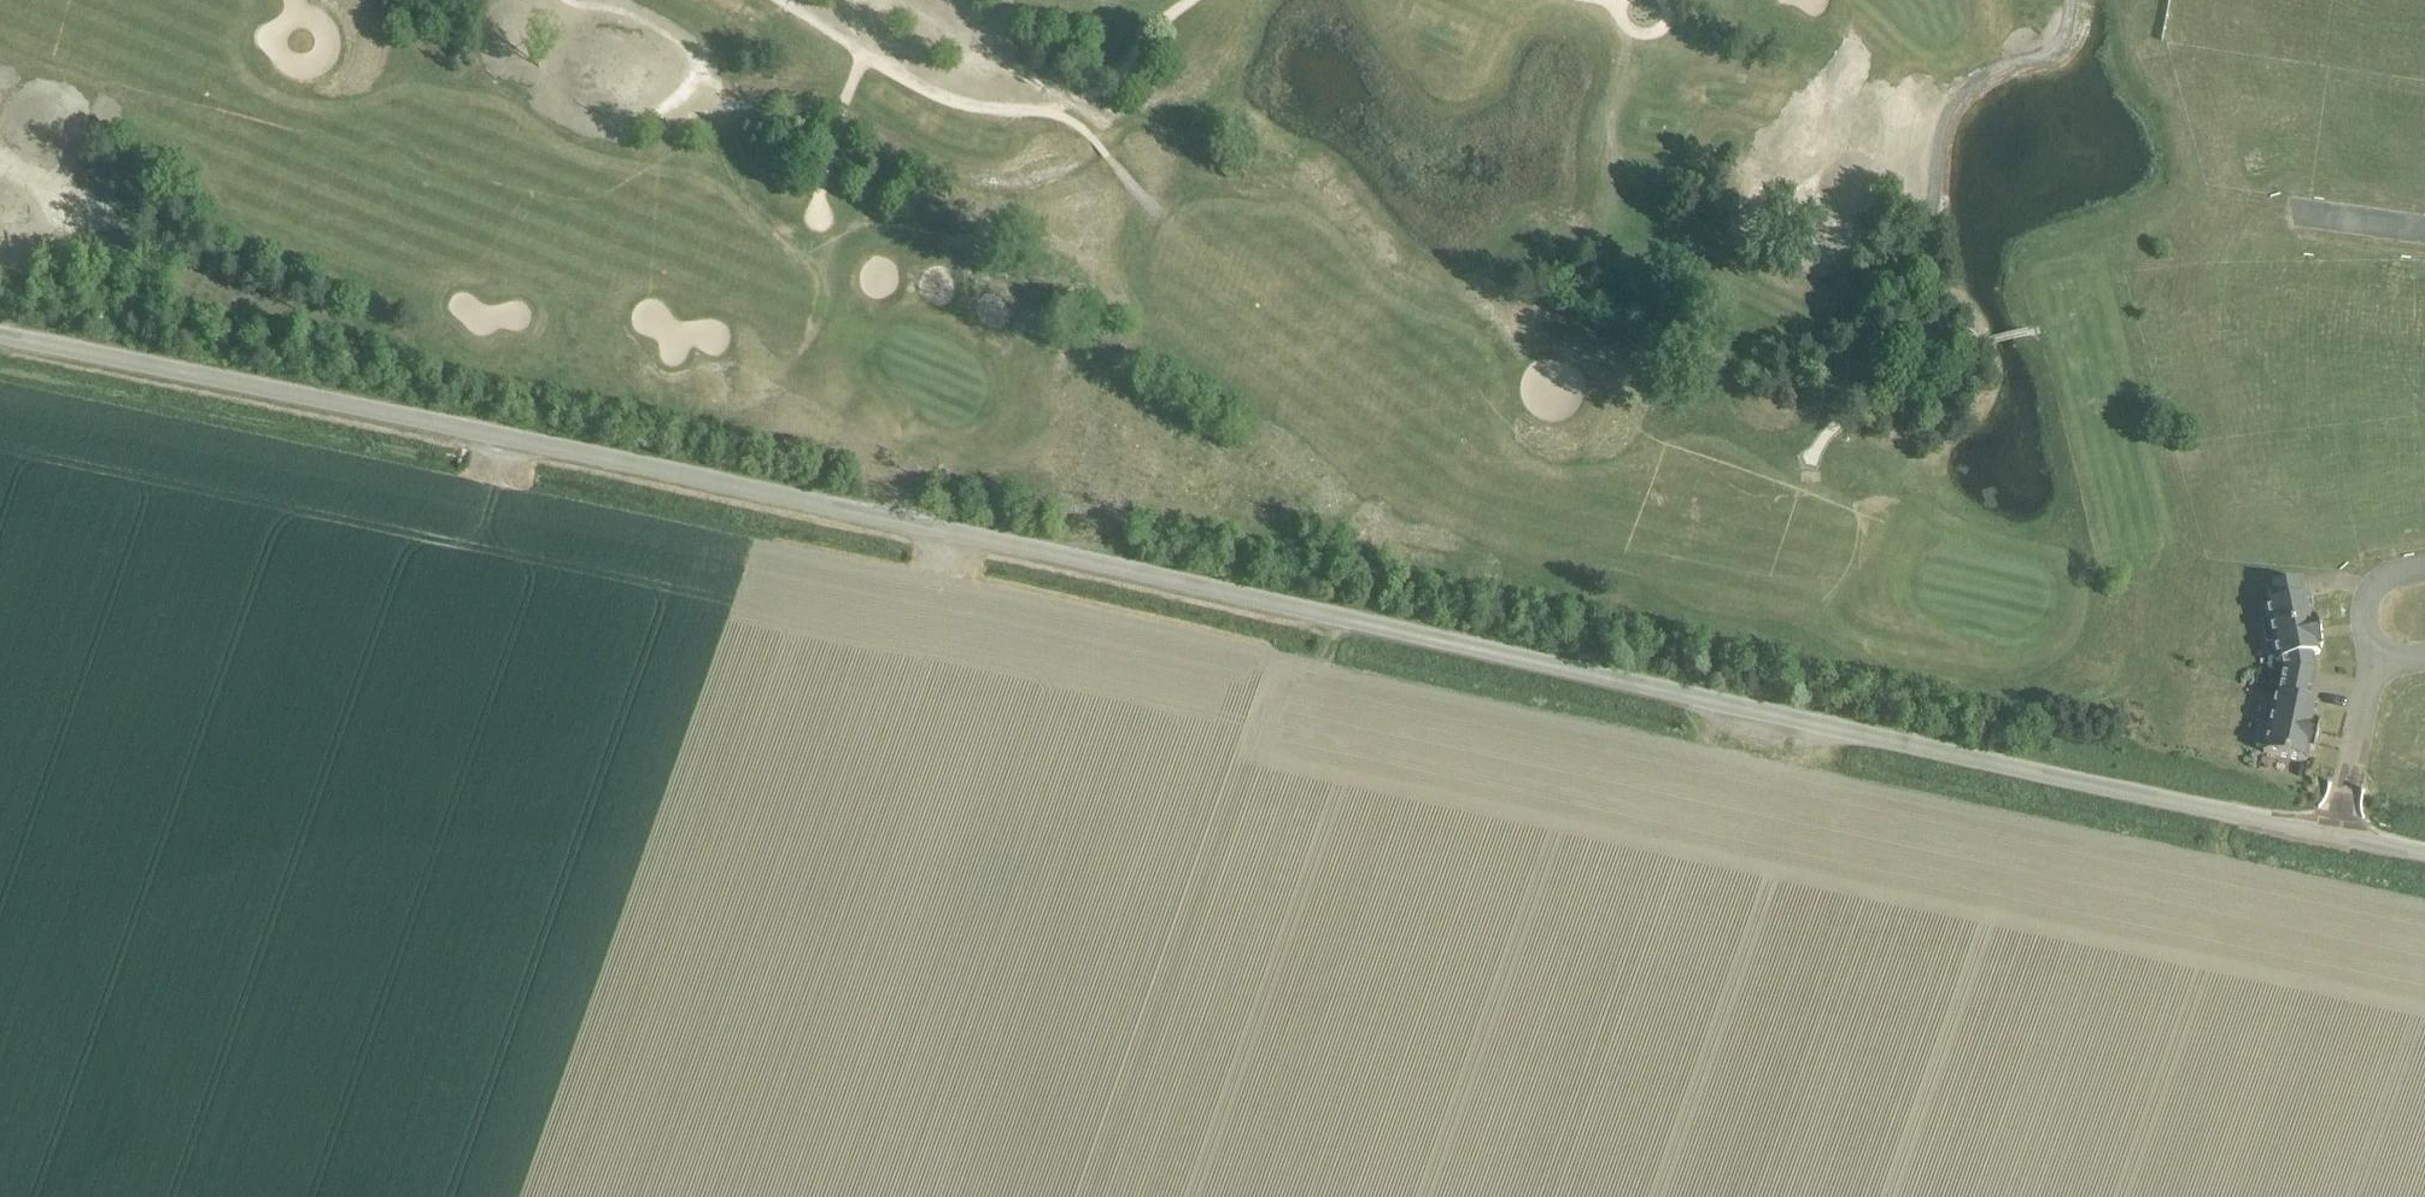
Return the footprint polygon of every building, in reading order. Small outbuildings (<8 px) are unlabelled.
[(2265,643),(2271,642),(2275,663),(2279,662),(2281,673),(2313,667),(2311,656),(2318,655),(2317,650),(2321,649),(2315,620),(2312,620),(2307,597),(2302,598),(2298,581),(2266,588),(2270,605),(2264,606),(2267,622),(2261,623),(2265,643)] [(2263,749),(2262,753),(2305,762),(2308,751),(2313,752),(2318,725),(2313,724),(2317,705),(2308,703),(2314,673),(2313,667),(2281,673),(2276,697),(2274,696),(2267,729),(2259,728),(2255,747),(2263,749)]
